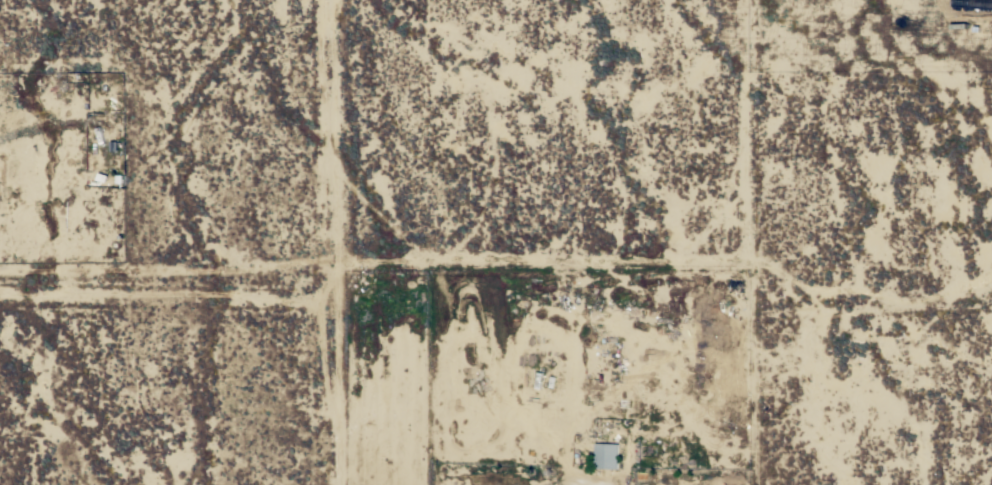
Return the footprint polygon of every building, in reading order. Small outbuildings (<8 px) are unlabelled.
[(617,469),(594,468),(595,443),(618,444),(617,469)]
